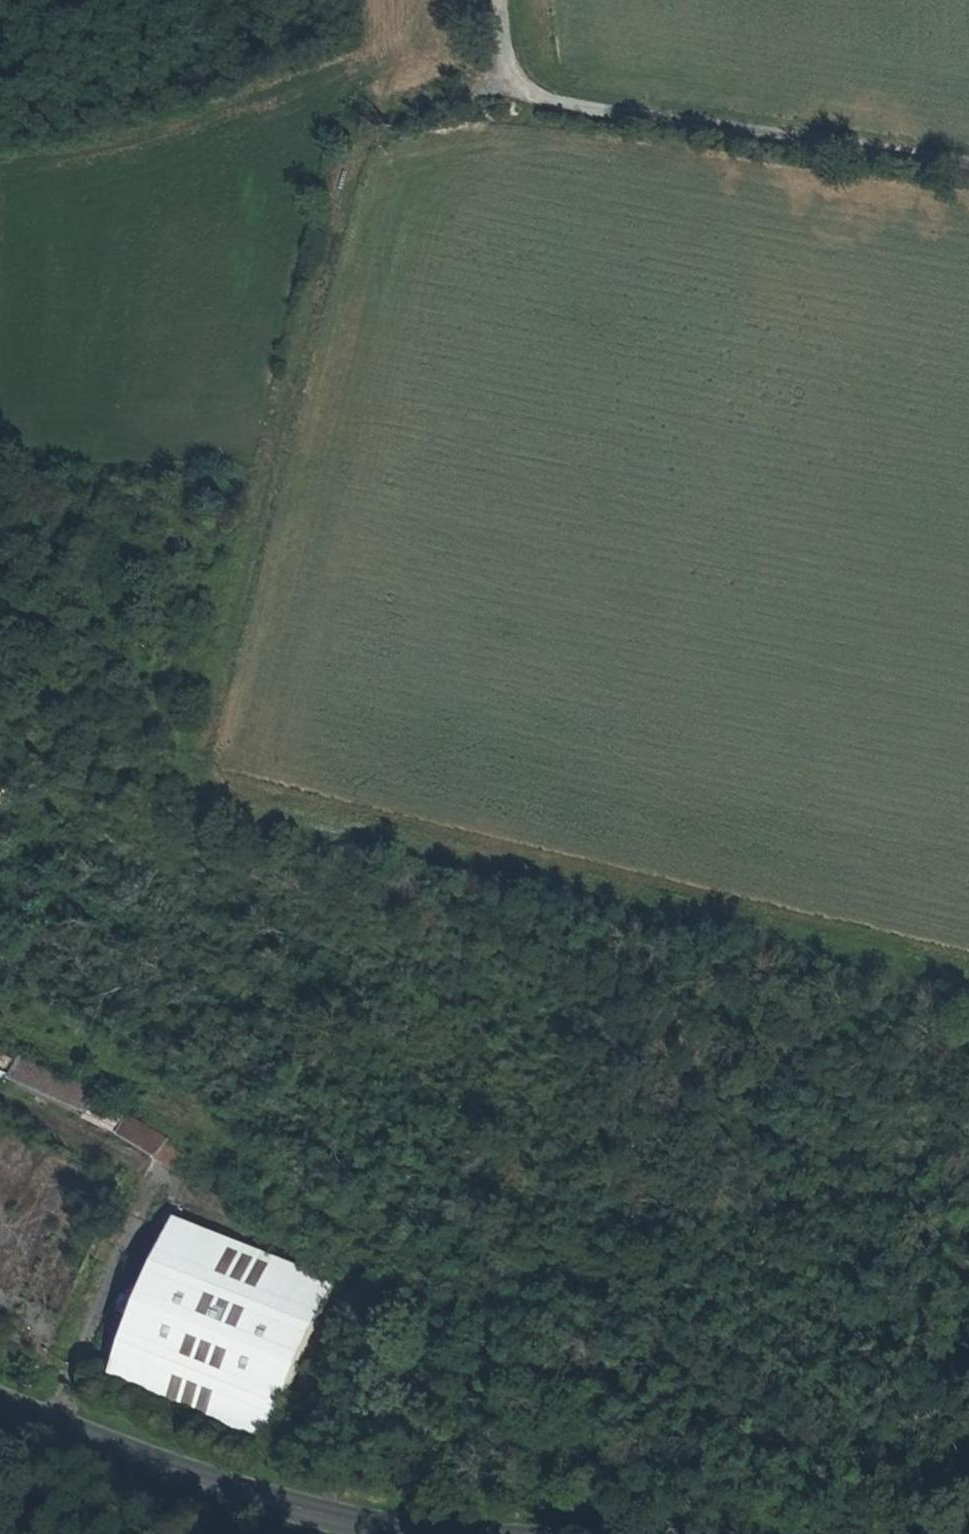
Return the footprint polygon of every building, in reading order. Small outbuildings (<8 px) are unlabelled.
[(19,1076),(97,1113),(103,1102),(105,1097),(27,1058),(19,1076)] [(95,1118),(133,1136),(134,1137),(141,1121),(103,1102),(97,1113),(95,1118)] [(134,1137),(159,1149),(166,1135),(141,1121),(134,1137)] [(242,1433),(315,1275),(238,1238),(247,1221),(170,1183),(84,1362),(242,1433)]
